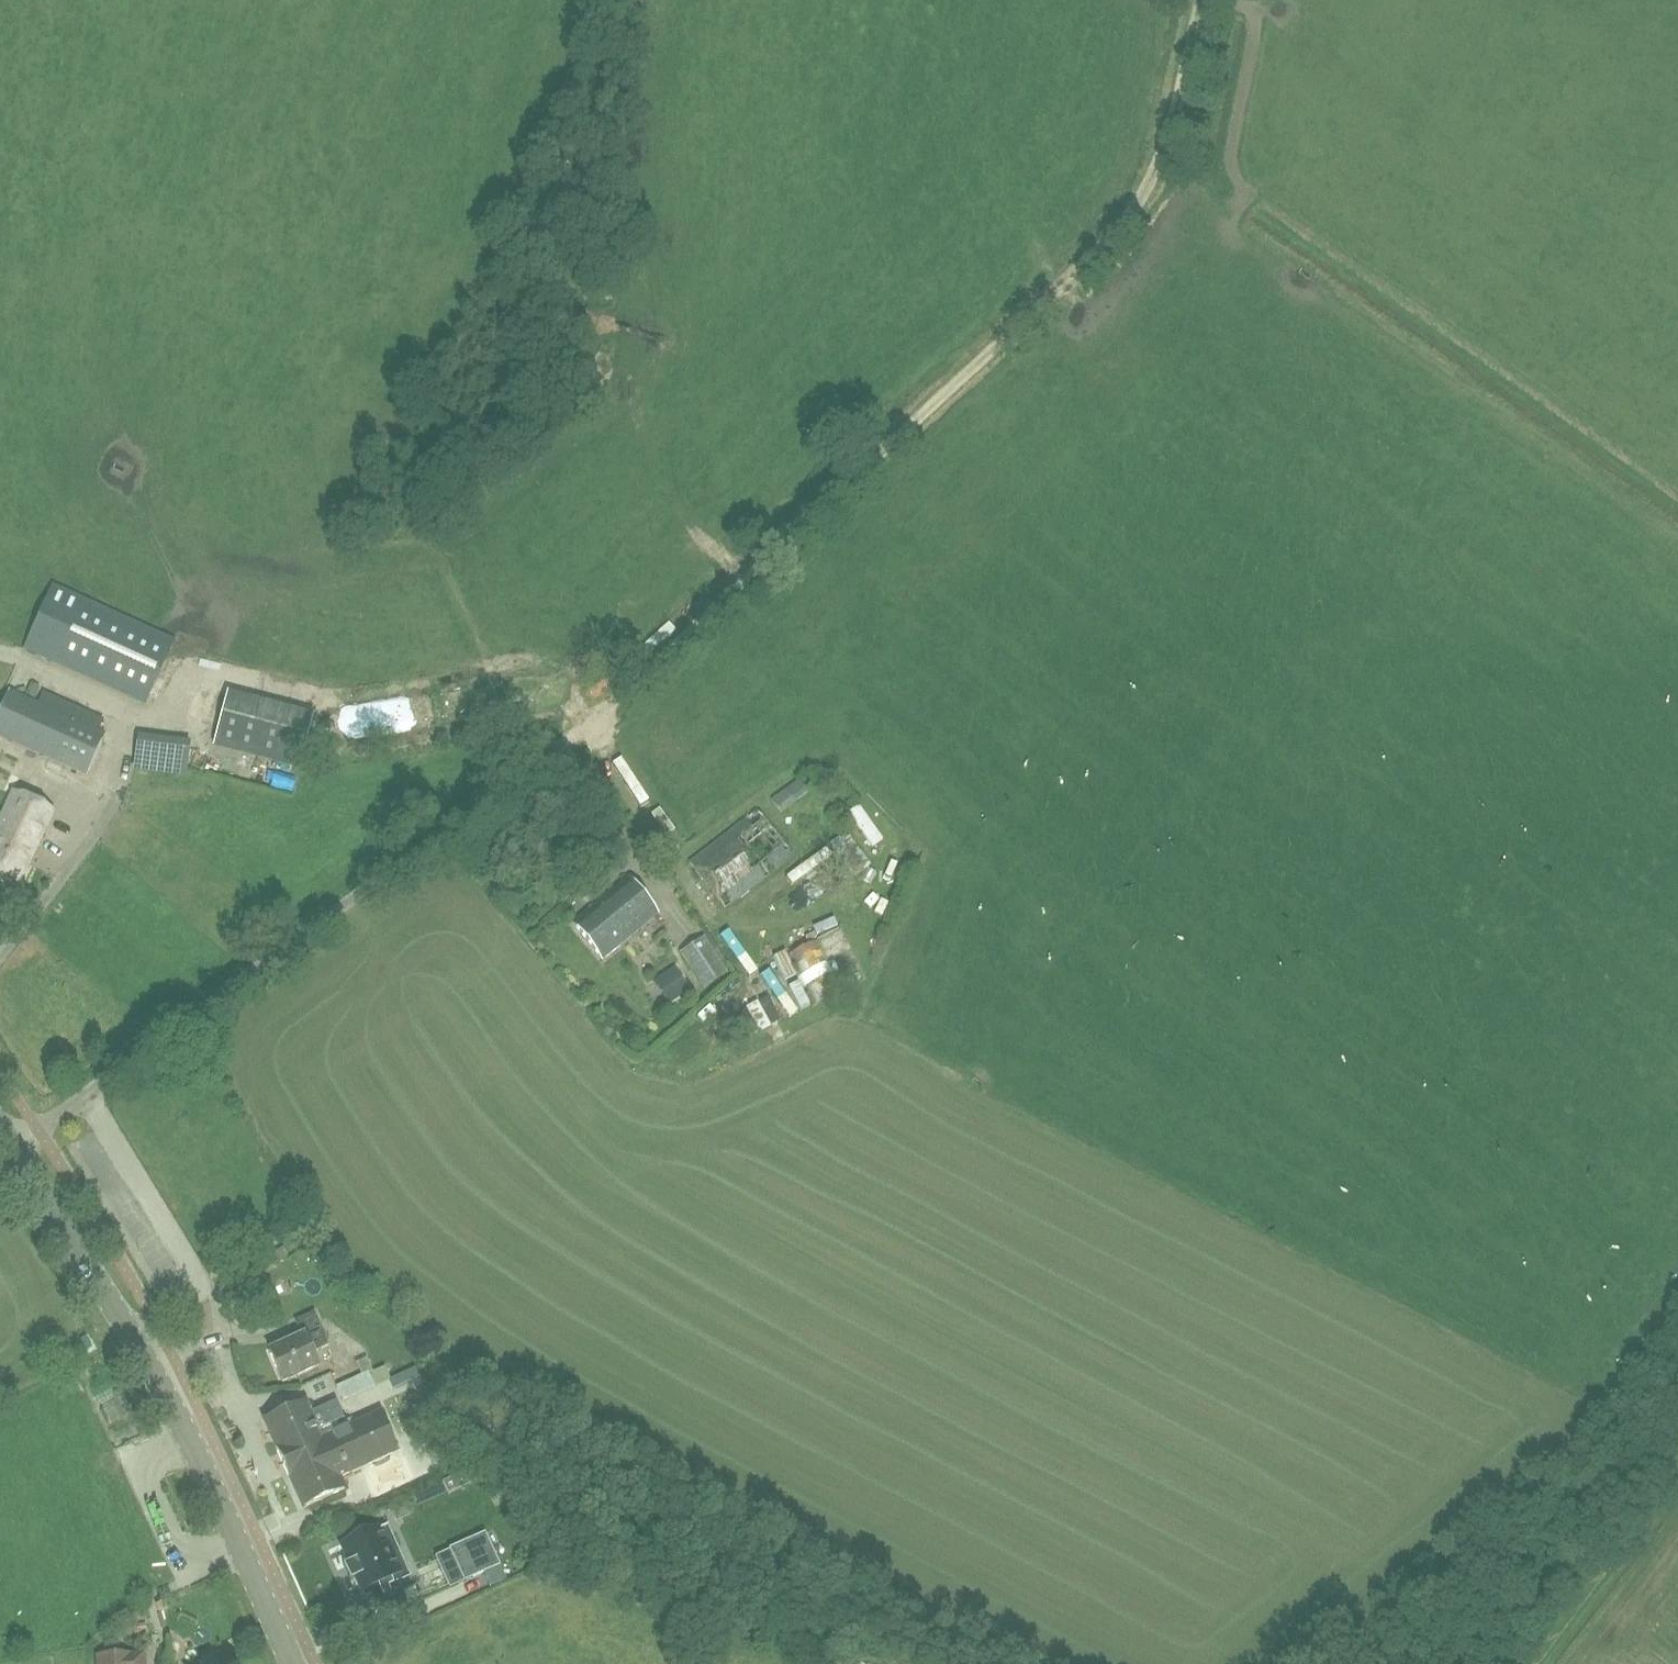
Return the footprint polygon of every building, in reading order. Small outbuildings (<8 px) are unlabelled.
[(145,704),(174,640),(53,585),(24,650),(145,704)] [(105,734),(9,691),(0,711),(0,737),(86,776),(105,734)] [(299,765),(312,716),(226,694),(213,745),(293,766),(299,765)] [(189,743),(137,737),(134,766),(186,772),(189,743)] [(789,809),(809,788),(800,780),(781,802),(789,809)] [(53,809),(13,791),(0,820),(0,876),(18,885),(53,809)] [(724,908),(792,855),(757,810),(689,863),(724,908)] [(846,830),(829,842),(840,858),(852,875),(870,863),(846,830)] [(602,959),(657,914),(628,878),(572,923),(602,959)] [(841,930),(827,937),(834,951),(848,943),(841,930)] [(703,986),(727,971),(703,935),(679,951),(703,986)] [(812,1007),(842,992),(818,939),(788,955),(812,1007)] [(770,961),(759,967),(771,993),(782,988),(770,961)] [(665,980),(671,995),(689,988),(684,973),(665,980)] [(760,1002),(772,1031),(784,1026),(772,997),(760,1002)] [(328,1345),(321,1330),(305,1337),(304,1334),(268,1351),(282,1382),(318,1366),(312,1353),(328,1345)] [(390,1378),(389,1379),(393,1389),(419,1377),(415,1367),(390,1378)] [(361,1375),(336,1386),(342,1400),(374,1386),(368,1372),(361,1375)] [(310,1413),(305,1400),(263,1419),(276,1448),(275,1448),(290,1480),(303,1508),(345,1489),(339,1477),(398,1450),(380,1412),(347,1427),(336,1401),(310,1413)] [(382,1527),(340,1546),(347,1562),(342,1564),(349,1580),(354,1578),(364,1598),(372,1594),(382,1617),(406,1606),(396,1583),(410,1577),(400,1553),(395,1555),(382,1527)] [(448,1550),(434,1556),(442,1573),(447,1586),(449,1588),(483,1573),(499,1565),(484,1532),(448,1548),(448,1550)] [(228,1651),(198,1663),(234,1663),(228,1651)] [(143,1654),(98,1655),(98,1663),(144,1663),(143,1654)]
